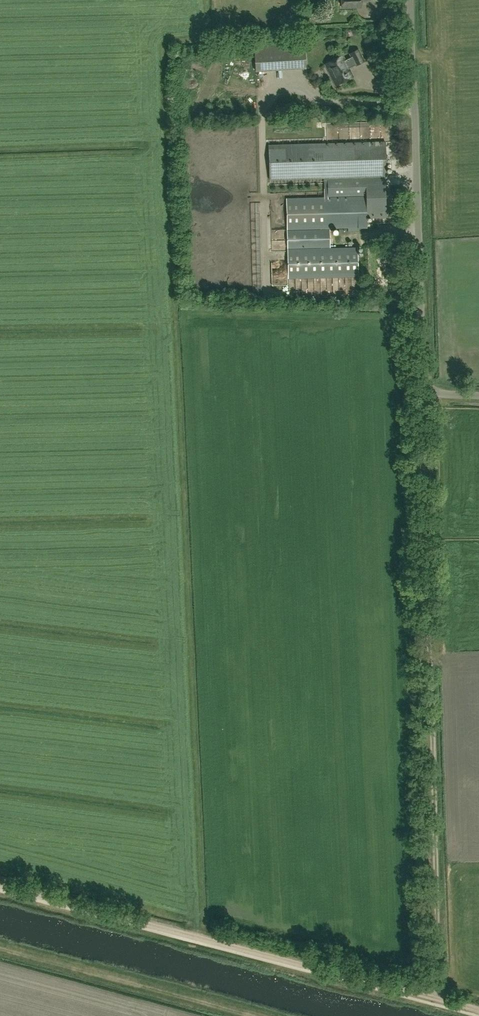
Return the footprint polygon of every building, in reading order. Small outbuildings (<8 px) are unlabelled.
[(254,43),(256,72),(306,69),(304,40),(254,43)] [(247,41),(222,43),(217,44),(217,50),(215,50),(215,54),(248,51),(247,41)] [(343,55),(331,61),(325,64),(336,85),(353,76),(349,68),(356,65),(364,61),(358,49),(350,53),(352,57),(345,60),(343,55)] [(324,187),(328,187),(328,179),(328,177),(387,176),(386,142),(269,145),(270,179),(324,178),(324,187)] [(387,217),(386,186),(385,177),(328,179),(328,187),(329,197),(366,196),(367,217),(387,217)] [(328,187),(324,187),(325,197),(286,198),(289,278),(358,276),(357,247),(330,248),(329,228),(367,227),(367,217),(366,196),(329,197),(328,187)]
